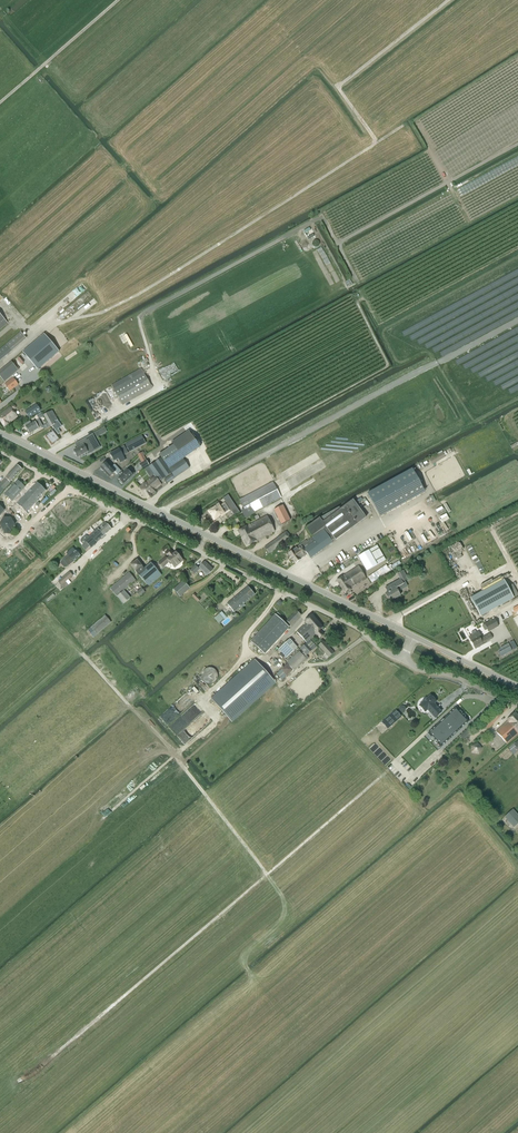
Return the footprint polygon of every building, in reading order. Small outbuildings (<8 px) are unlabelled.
[(70,293),(74,298),(87,289),(84,283),(70,293)] [(38,369),(59,351),(44,334),(23,352),(38,369)] [(21,363),(26,359),(22,354),(17,358),(21,363)] [(5,382),(19,370),(12,361),(0,371),(0,376),(5,382)] [(152,388),(143,373),(141,368),(111,385),(123,405),(152,388)] [(13,378),(5,384),(10,390),(18,384),(13,378)] [(10,407),(0,414),(0,421),(4,427),(17,417),(13,411),(15,409),(15,408),(15,407),(13,404),(10,407)] [(29,418),(40,411),(36,404),(25,412),(29,418)] [(44,416),(50,427),(55,425),(54,423),(58,421),(52,411),(44,416)] [(34,422),(31,423),(30,421),(25,424),(26,426),(26,427),(30,434),(39,428),(38,428),(42,426),(39,419),(34,422)] [(97,437),(107,432),(105,427),(95,432),(97,437)] [(53,431),(47,435),(45,437),(48,440),(48,441),(48,442),(49,442),(52,446),(60,440),(53,431)] [(75,452),(73,453),(75,455),(76,455),(78,457),(87,452),(89,454),(94,451),(91,445),(95,443),(93,439),(95,438),(93,434),(81,440),(83,445),(74,451),(75,452)] [(126,445),(130,452),(145,443),(141,436),(126,445)] [(161,458),(148,467),(154,475),(146,482),(145,481),(139,486),(148,499),(156,493),(154,490),(161,484),(159,481),(172,473),(172,474),(165,479),(167,483),(189,468),(183,460),(183,459),(174,445),(159,455),(161,458)] [(120,463),(126,460),(119,449),(110,454),(114,461),(118,459),(120,463)] [(433,464),(445,457),(445,456),(447,455),(445,451),(443,453),(442,451),(429,458),(433,464)] [(149,465),(146,460),(143,461),(144,463),(140,464),(143,469),(149,465)] [(115,472),(106,462),(101,468),(101,469),(103,471),(104,471),(110,477),(115,472)] [(21,470),(17,465),(7,476),(0,484),(0,494),(10,483),(21,470)] [(368,494),(380,517),(425,492),(413,469),(368,494)] [(131,473),(128,470),(118,479),(120,481),(120,482),(122,484),(123,484),(133,476),(135,474),(132,472),(131,473)] [(16,496),(25,486),(18,480),(4,494),(12,501),(17,496),(16,496)] [(248,515),(281,498),(272,482),(240,500),(248,515)] [(37,500),(46,491),(37,483),(18,504),(27,512),(38,501),(37,500)] [(228,495),(223,499),(234,516),(239,513),(228,495)] [(315,521),(307,527),(323,549),(332,542),(332,541),(335,539),(335,540),(366,518),(353,500),(341,509),(339,507),(320,518),(319,518),(318,517),(315,520),(315,521)] [(224,513),(228,510),(224,504),(220,507),(218,505),(208,511),(214,520),(224,513)] [(283,505),(274,510),(281,525),(290,520),(283,505)] [(15,522),(22,514),(15,508),(8,515),(15,522)] [(256,541),(275,531),(267,516),(246,527),(246,526),(238,531),(246,546),(256,541)] [(0,523),(0,526),(3,531),(4,531),(4,533),(9,534),(10,531),(11,531),(15,524),(10,519),(2,519),(0,523)] [(102,527),(102,528),(99,531),(98,529),(94,532),(96,533),(100,538),(111,529),(106,523),(104,523),(102,525),(102,527)] [(269,554),(291,537),(287,531),(264,548),(269,554)] [(96,533),(94,532),(88,537),(87,536),(85,536),(83,537),(81,540),(81,542),(83,544),(81,546),(85,550),(90,546),(91,548),(95,544),(94,543),(100,538),(96,533)] [(321,551),(312,538),(307,542),(306,540),(293,550),(288,554),(295,564),(307,555),(310,559),(311,559),(310,558),(321,551)] [(377,545),(369,550),(358,556),(366,571),(385,560),(377,545)] [(67,553),(68,555),(63,560),(68,566),(74,561),(74,562),(80,556),(76,551),(75,551),(73,548),(67,553)] [(180,557),(181,557),(181,556),(181,555),(180,554),(179,553),(178,553),(177,553),(176,552),(173,555),(171,552),(168,554),(170,557),(167,559),(165,557),(158,563),(162,568),(168,563),(169,563),(169,564),(170,564),(170,565),(171,565),(171,564),(172,566),(174,565),(174,566),(175,566),(177,566),(178,565),(179,565),(179,564),(180,563),(180,562),(181,562),(181,561),(181,560),(180,559),(181,558),(180,557)] [(148,586),(161,575),(152,564),(145,570),(137,560),(131,565),(148,586)] [(390,565),(387,567),(386,566),(368,577),(372,583),(390,571),(401,564),(399,561),(394,564),(391,566),(390,565)] [(207,576),(213,570),(205,562),(199,568),(207,576)] [(194,575),(199,569),(195,565),(190,570),(194,575)] [(350,589),(366,579),(358,566),(344,575),(336,580),(345,593),(351,589),(350,589)] [(386,588),(388,593),(386,594),(390,601),(400,596),(398,592),(396,589),(404,585),(402,582),(408,579),(403,570),(397,574),(400,580),(386,588)] [(70,572),(62,578),(58,582),(61,585),(73,576),(70,572)] [(116,596),(135,580),(129,573),(110,589),(116,596)] [(507,580),(504,581),(503,581),(471,598),(480,617),(513,599),(507,586),(509,585),(507,580)] [(179,596),(189,587),(183,581),(173,590),(179,596)] [(234,612),(254,595),(247,587),(227,604),(234,612)] [(140,597),(145,593),(141,588),(136,592),(140,597)] [(123,604),(130,598),(124,591),(117,597),(123,604)] [(192,596),(198,602),(201,600),(195,594),(192,596)] [(291,626),(301,615),(296,611),(286,621),(291,626)] [(225,620),(220,613),(214,618),(220,624),(225,620)] [(252,641),(265,653),(289,626),(275,614),(252,641)] [(311,622),(315,619),(312,615),(304,621),(306,624),(297,632),(306,643),(309,640),(315,635),(317,633),(312,628),(313,628),(312,626),(311,627),(310,626),(312,624),(311,623),(311,622)] [(94,637),(111,623),(105,616),(88,630),(94,637)] [(323,627),(315,619),(311,622),(311,623),(312,624),(310,626),(311,627),(312,626),(313,628),(312,628),(317,633),(315,635),(319,638),(324,634),(320,630),(323,627)] [(489,632),(498,627),(495,619),(485,625),(489,632)] [(471,633),(473,635),(470,637),(472,640),(471,641),(474,647),(476,645),(477,648),(483,645),(482,644),(492,638),(489,634),(483,637),(483,638),(480,640),(479,637),(481,636),(478,632),(476,633),(475,631),(471,633)] [(286,658),(297,648),(289,639),(278,649),(286,658)] [(309,640),(306,643),(300,648),(306,655),(316,647),(309,640)] [(328,657),(333,653),(323,641),(318,646),(328,657)] [(501,657),(512,651),(508,644),(504,646),(505,649),(502,651),(499,653),(501,657)] [(287,663),(281,670),(276,674),(282,680),(286,675),(287,676),(293,670),(294,671),(306,660),(299,652),(287,663)] [(254,659),(211,698),(232,723),(276,683),(254,659)] [(206,684),(219,680),(214,666),(201,671),(206,684)] [(424,702),(419,706),(425,712),(427,710),(435,718),(441,712),(435,706),(434,707),(432,705),(436,702),(435,701),(435,699),(433,697),(432,697),(430,696),(427,699),(426,699),(426,698),(425,698),(425,699),(424,699),(424,700),(423,700),(423,701),(424,701),(424,702)] [(184,744),(211,722),(205,714),(200,707),(196,710),(194,707),(194,705),(192,707),(192,709),(188,709),(191,713),(191,718),(196,718),(196,722),(196,729),(195,730),(186,730),(185,729),(183,731),(174,731),(184,744)] [(488,729),(507,710),(502,706),(494,714),(493,713),(482,725),(483,726),(484,726),(488,729)] [(441,722),(428,733),(432,737),(431,738),(433,740),(434,740),(435,741),(434,741),(436,744),(437,743),(438,744),(441,747),(453,735),(468,722),(465,718),(465,717),(463,714),(462,715),(461,714),(462,713),(460,711),(459,712),(458,711),(456,708),(443,720),(444,721),(442,723),(441,722)] [(395,711),(381,723),(387,730),(401,717),(395,711)] [(515,713),(507,720),(508,721),(496,732),(507,744),(517,734),(517,716),(515,713)] [(469,729),(468,729),(461,736),(465,741),(474,733),(469,729)] [(476,754),(483,749),(477,741),(470,747),(476,754)] [(517,823),(517,816),(513,810),(504,817),(513,828),(517,823)]
